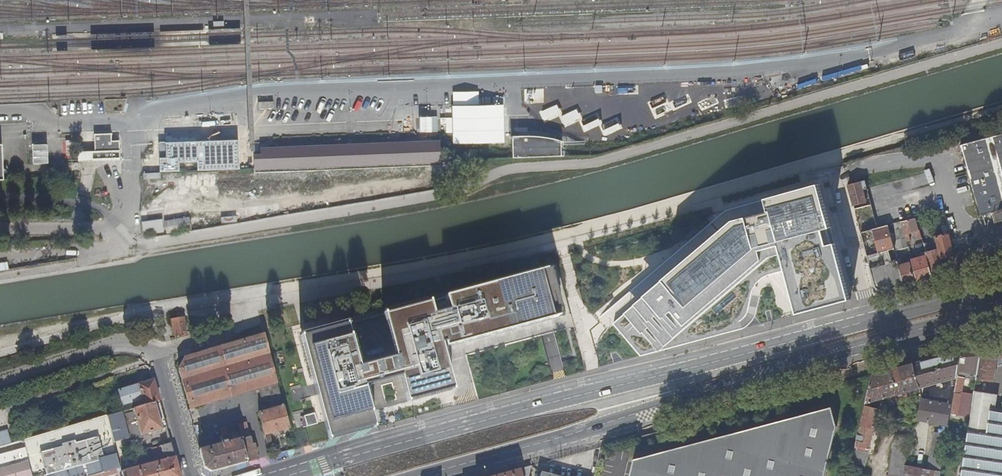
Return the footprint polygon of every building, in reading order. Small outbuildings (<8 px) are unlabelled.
[(464,133),(447,134),(447,142),(464,141),(464,133)] [(993,214),(1001,211),(1001,135),(959,147),(961,156),(974,203),(978,218),(993,214)] [(511,160),(562,158),(562,157),(560,157),(559,143),(562,144),(562,143),(558,141),(553,140),(549,139),(539,137),(535,137),(530,137),(521,137),(510,137),(511,160)] [(259,149),(259,169),(438,162),(437,142),(259,149)] [(866,202),(864,197),(862,190),(860,183),(847,186),(851,202),(855,201),(856,205),(866,202)] [(819,188),(766,203),(769,215),(796,208),(824,208),(819,188)] [(796,208),(769,215),(766,203),(724,215),(603,314),(640,357),(743,329),(747,327),(751,322),(754,318),(754,317),(758,301),(760,297),(765,290),(767,289),(763,278),(785,272),(797,314),(849,301),(824,208),(796,208)] [(872,221),(875,220),(871,206),(854,211),(860,234),(873,230),(874,230),(872,221)] [(993,214),(996,224),(1001,222),(1001,211),(993,214)] [(188,217),(163,221),(165,234),(190,230),(188,217)] [(904,235),(919,231),(915,219),(901,223),(904,235)] [(160,220),(139,222),(141,236),(162,232),(160,220)] [(879,255),(867,258),(875,289),(881,293),(903,287),(898,267),(887,226),(877,229),(874,230),(873,230),(879,255)] [(899,250),(906,248),(901,229),(894,231),(899,250)] [(879,255),(873,230),(860,234),(867,258),(879,255)] [(948,235),(935,238),(939,251),(940,259),(953,255),(948,235)] [(939,251),(925,255),(926,257),(930,275),(944,271),(940,259),(939,251)] [(926,257),(911,261),(917,283),(932,279),(930,275),(926,257)] [(909,264),(898,267),(903,287),(915,284),(909,264)] [(548,270),(538,272),(551,320),(561,317),(548,270)] [(345,324),(299,336),(328,441),(374,428),(370,413),(452,391),(441,349),(551,320),(538,272),(443,298),(445,303),(429,308),(428,302),(382,314),(383,320),(347,330),(345,324)] [(182,318),(171,320),(173,336),(185,333),(182,318)] [(257,389),(276,383),(263,334),(216,348),(229,397),(230,400),(236,398),(235,396),(257,389)] [(982,346),(977,374),(977,378),(976,379),(992,382),(996,360),(1001,358),(1001,341),(982,346)] [(951,414),(970,418),(973,399),(974,395),(967,393),(962,392),(964,378),(969,379),(973,379),(974,374),(977,374),(982,346),(962,352),(957,378),(953,399),(952,404),(951,414)] [(189,409),(229,397),(216,348),(183,358),(177,368),(189,409)] [(962,352),(953,354),(914,364),(905,367),(888,371),(873,375),(869,390),(868,394),(850,462),(864,466),(879,411),(873,410),(870,402),(957,378),(962,352)] [(887,368),(888,371),(905,367),(904,363),(887,368)] [(134,382),(136,386),(152,381),(151,377),(147,378),(134,382)] [(132,402),(134,408),(158,402),(152,381),(136,386),(118,392),(122,405),(132,402)] [(261,403),(280,397),(276,383),(257,389),(261,403)] [(990,408),(996,409),(998,395),(974,392),(974,395),(973,399),(970,418),(969,429),(986,433),(990,408)] [(918,420),(949,426),(951,414),(952,404),(953,399),(950,399),(949,401),(948,401),(948,404),(922,399),(918,420)] [(139,435),(165,428),(158,402),(134,408),(131,409),(139,435)] [(282,406),(258,413),(265,444),(271,442),(269,434),(288,429),(282,406)] [(94,412),(96,420),(106,417),(107,417),(104,408),(94,412)] [(831,408),(634,460),(630,475),(824,475),(836,427),(831,408)] [(990,408),(986,433),(969,429),(961,475),(1001,475),(1001,410),(996,409),(990,408)] [(127,439),(139,435),(131,409),(120,412),(127,439)] [(127,439),(120,412),(107,417),(106,417),(117,459),(132,454),(127,439)] [(314,414),(303,417),(306,427),(316,424),(314,414)] [(120,471),(117,459),(106,417),(96,420),(81,424),(95,475),(100,475),(120,471)] [(81,424),(72,427),(22,442),(31,475),(95,475),(81,424)] [(245,424),(237,426),(238,432),(239,440),(245,463),(256,460),(253,446),(251,447),(245,424)] [(219,445),(198,451),(203,469),(210,473),(228,468),(245,463),(239,440),(226,443),(226,442),(220,444),(218,438),(220,437),(218,429),(209,432),(212,444),(218,442),(219,445)] [(6,432),(0,433),(0,448),(10,445),(6,432)] [(896,437),(890,475),(940,475),(947,436),(934,433),(927,471),(905,466),(909,440),(896,437)] [(22,442),(15,444),(10,445),(0,448),(0,475),(31,475),(22,442)] [(121,472),(121,474),(122,475),(179,475),(170,445),(160,448),(164,461),(157,462),(156,459),(152,461),(153,464),(121,472)] [(530,467),(518,470),(495,475),(528,475),(530,467)]
